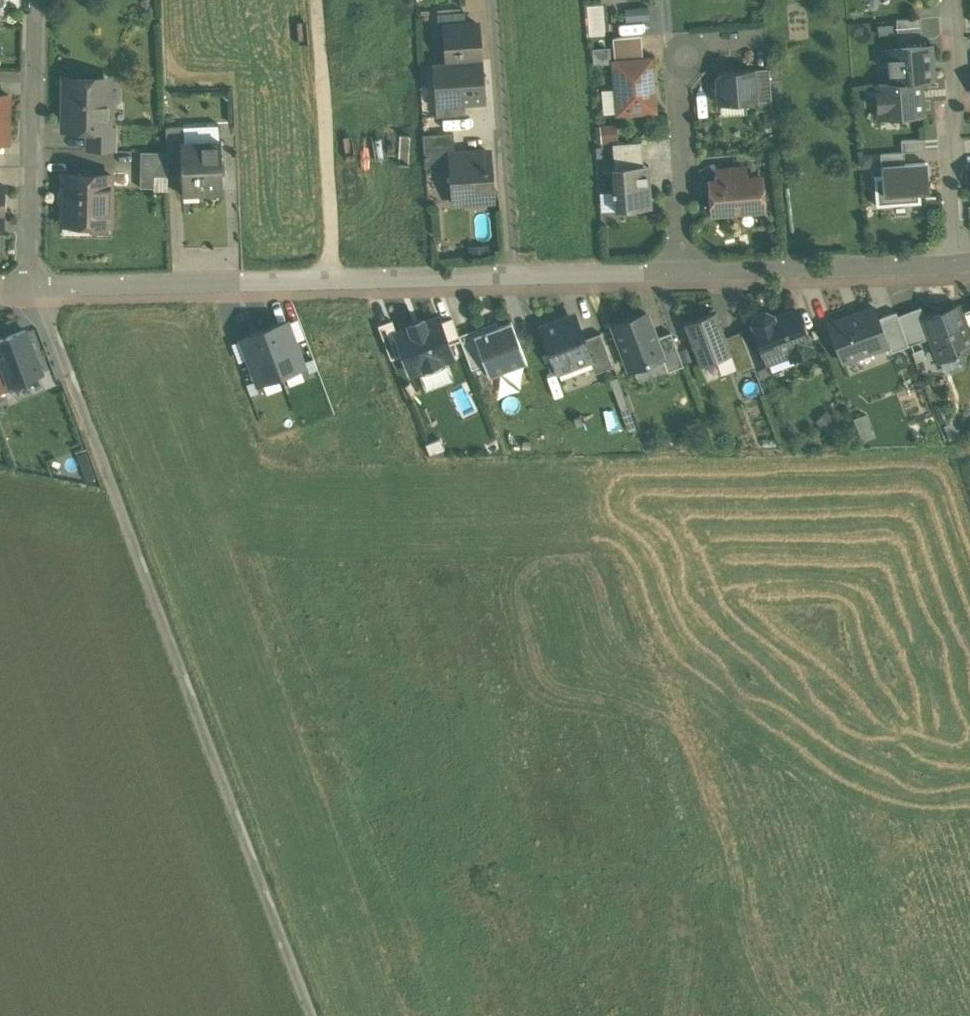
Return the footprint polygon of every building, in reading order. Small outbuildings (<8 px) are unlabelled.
[(628,16),(649,14),(648,6),(628,7),(628,16)] [(464,11),(437,13),(438,28),(444,27),(444,26),(465,24),(464,11)] [(920,19),(896,20),(897,31),(920,30),(920,19)] [(465,24),(444,26),(444,27),(446,61),(447,62),(481,59),(478,23),(465,24)] [(640,36),(613,38),(615,61),(642,59),(640,36)] [(932,80),(929,47),(889,50),(891,83),(919,81),(932,80)] [(615,61),(613,61),(617,114),(655,111),(651,58),(642,59),(615,61)] [(481,59),(447,62),(446,61),(434,62),(437,101),(437,103),(464,101),(484,99),(481,59)] [(768,68),(755,69),(757,101),(771,100),(768,68)] [(755,69),(721,72),(715,78),(717,104),(757,101),(755,69)] [(95,80),(65,80),(64,122),(77,122),(83,128),(88,128),(108,129),(108,126),(109,103),(105,99),(105,89),(109,85),(109,80),(105,76),(100,76),(95,80)] [(880,117),(922,114),(919,81),(891,83),(877,84),(880,117)] [(8,118),(9,94),(0,94),(0,118),(8,118)] [(464,101),(437,103),(437,101),(435,102),(436,116),(465,114),(464,101)] [(0,118),(0,142),(8,142),(8,118),(0,118)] [(219,123),(184,124),(185,140),(220,139),(219,123)] [(184,124),(166,125),(167,150),(167,160),(181,159),(181,141),(185,140),(184,124)] [(108,129),(88,128),(88,149),(115,149),(115,126),(108,126),(108,129)] [(452,131),(423,134),(424,147),(453,145),(452,131)] [(930,148),(930,137),(904,138),(905,149),(930,148)] [(185,140),(181,141),(181,159),(182,192),(222,191),(220,139),(185,140)] [(641,141),(612,143),(614,167),(643,165),(641,141)] [(167,150),(140,149),(139,174),(154,174),(168,174),(167,160),(167,150)] [(488,149),(450,152),(452,185),(470,183),(471,201),(492,200),(488,149)] [(904,151),(880,153),(881,165),(904,163),(904,151)] [(904,163),(881,165),(881,175),(883,193),(919,191),(928,190),(926,162),(904,163)] [(614,167),(612,167),(614,191),(612,191),(613,195),(614,195),(615,210),(652,207),(648,165),(643,165),(614,167)] [(743,166),(717,169),(718,180),(744,178),(743,166)] [(111,174),(63,173),(62,223),(110,224),(111,174)] [(154,174),(139,174),(139,186),(154,186),(154,174)] [(919,191),(883,193),(881,175),(874,176),(876,205),(920,202),(919,191)] [(718,180),(710,181),(713,211),(729,210),(732,212),(760,210),(765,205),(765,198),(762,195),(760,177),(744,178),(718,180)] [(923,317),(930,336),(939,358),(954,353),(955,354),(957,354),(957,352),(969,347),(969,340),(957,305),(924,317),(923,317)] [(920,306),(897,315),(908,345),(930,336),(923,317),(924,317),(920,306)] [(875,308),(828,325),(841,361),(889,344),(879,318),(875,308)] [(796,309),(773,317),(772,315),(764,311),(756,314),(752,322),(766,359),(767,362),(790,353),(791,356),(799,359),(807,356),(811,348),(796,309)] [(715,311),(684,323),(700,365),(730,353),(731,353),(725,337),(715,311)] [(646,312),(612,325),(629,369),(661,357),(663,356),(655,337),(646,312)] [(908,345),(897,315),(896,312),(879,318),(889,344),(891,351),(908,345)] [(574,314),(541,327),(557,371),(590,358),(591,358),(583,338),(574,314)] [(441,321),(449,344),(460,340),(452,317),(441,321)] [(441,321),(439,318),(425,324),(423,320),(409,325),(410,329),(397,334),(404,353),(411,372),(424,367),(426,372),(442,366),(440,362),(453,357),(449,344),(441,321)] [(390,358),(404,353),(397,334),(392,320),(379,325),(390,358)] [(286,321),(264,329),(281,373),(303,365),(286,321)] [(526,362),(512,322),(475,336),(484,360),(489,375),(526,362)] [(41,372),(23,326),(0,335),(0,355),(3,363),(11,384),(41,372)] [(753,326),(740,331),(753,364),(766,359),(753,326)] [(258,382),(281,373),(264,329),(242,338),(258,382)] [(670,331),(655,337),(663,356),(661,357),(667,371),(683,365),(670,331)] [(740,331),(725,337),(731,353),(730,353),(737,371),(753,364),(740,331)] [(470,365),(484,360),(475,336),(473,332),(460,337),(470,365)] [(613,366),(600,332),(583,338),(591,358),(590,358),(595,373),(613,366)] [(11,384),(3,363),(0,364),(0,392),(12,387),(11,384)]
